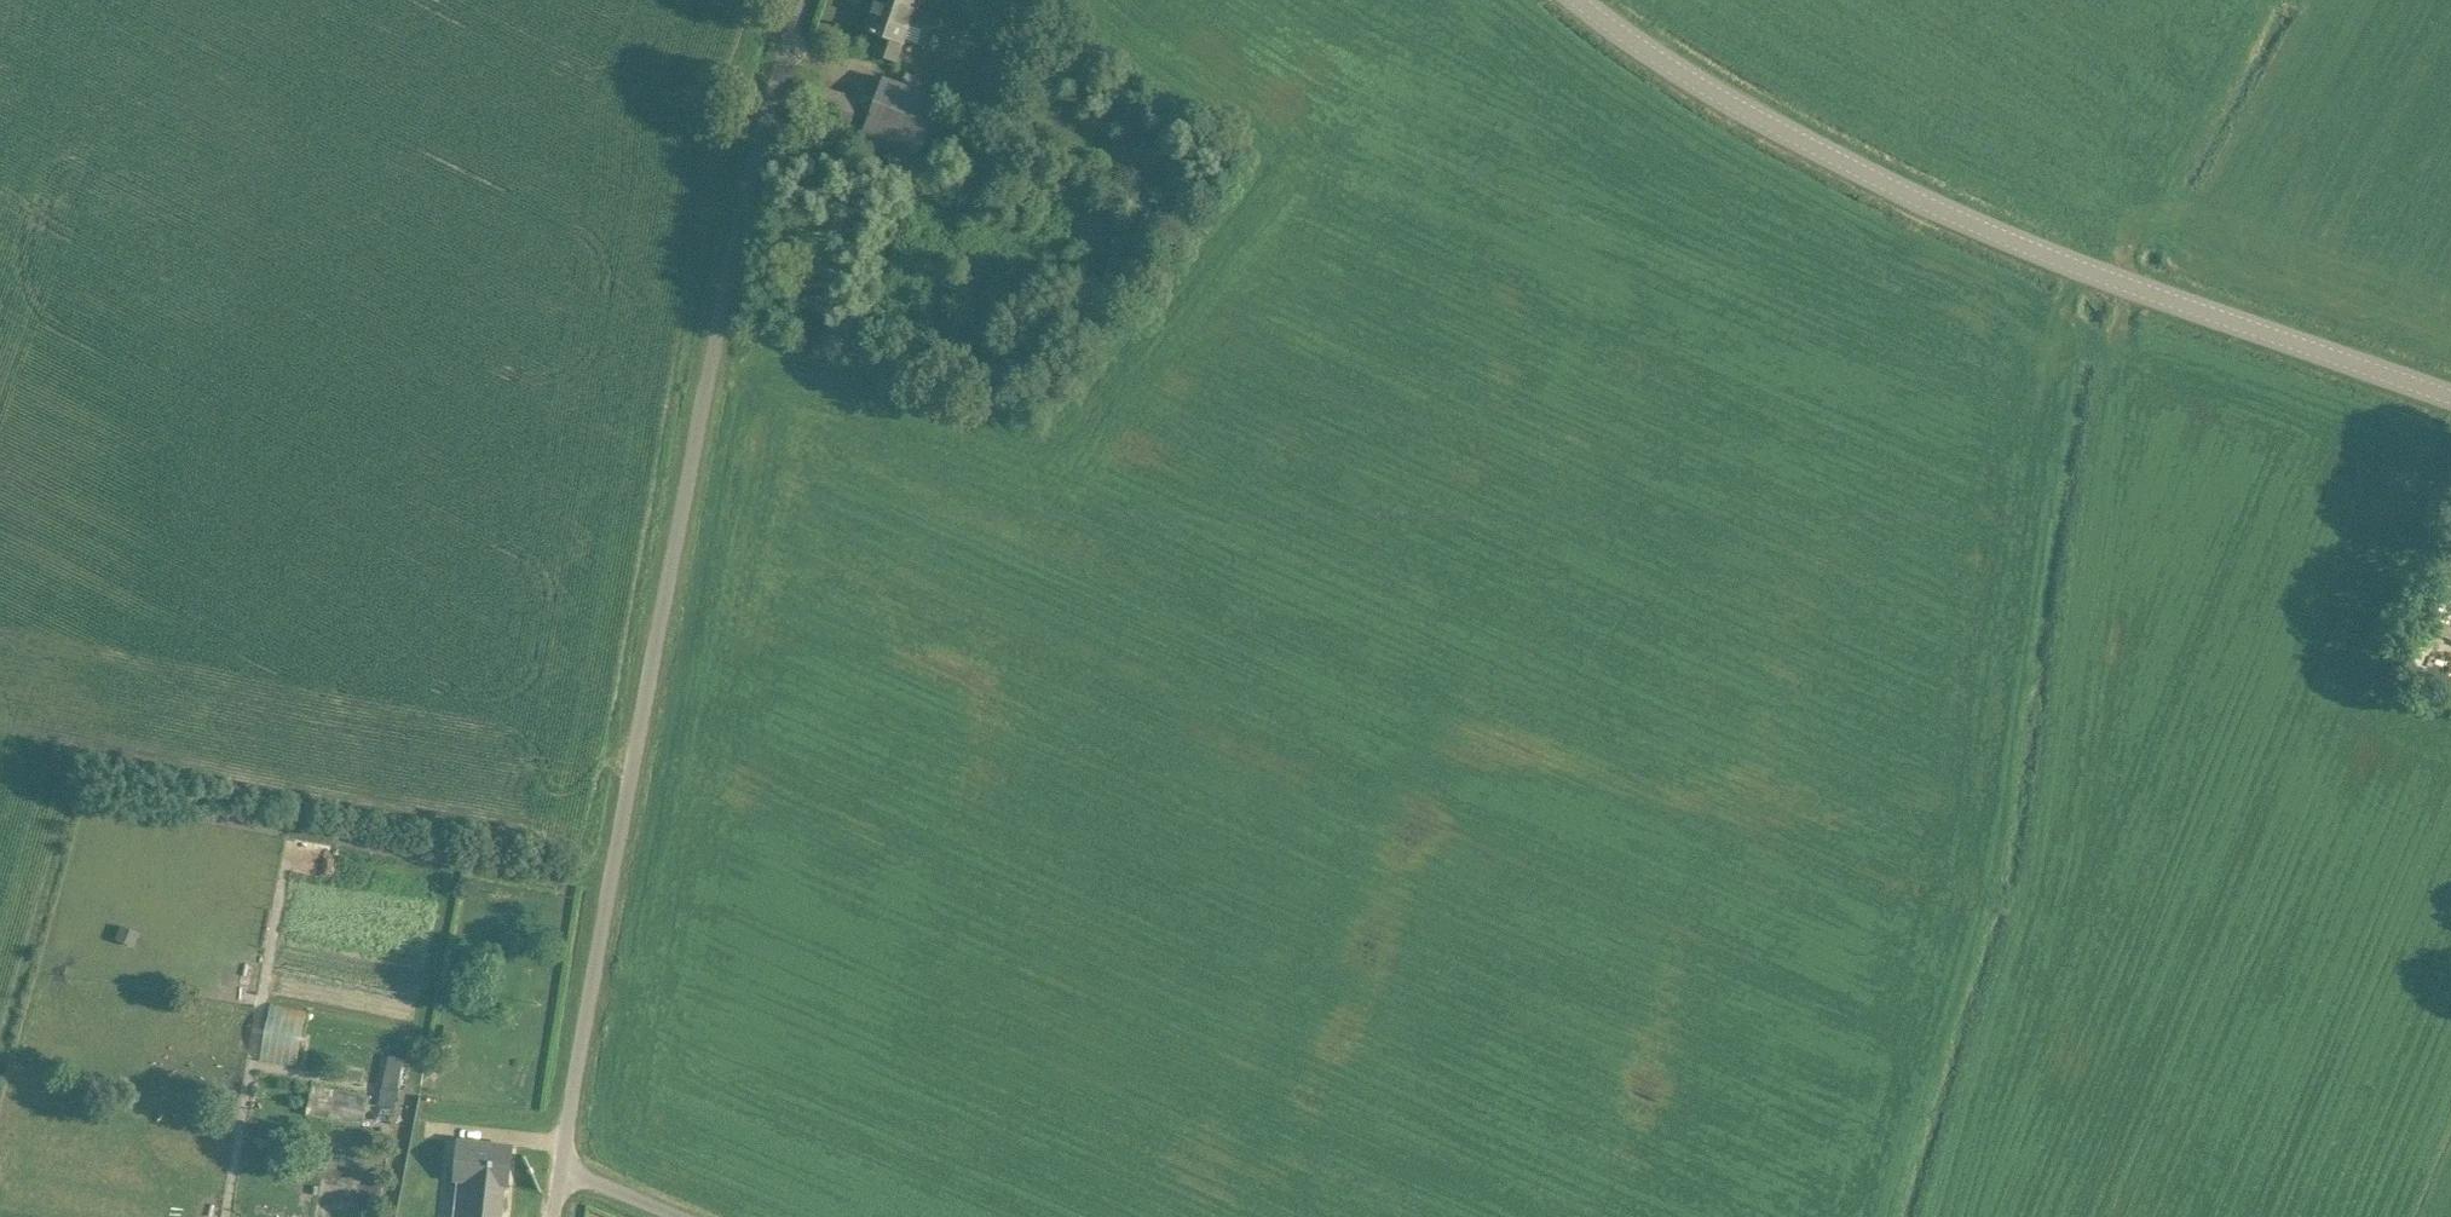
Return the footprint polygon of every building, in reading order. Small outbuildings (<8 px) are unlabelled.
[(901,43),(902,43),(917,0),(877,0),(871,15),(869,14),(865,26),(867,27),(866,30),(880,35),(873,53),(895,61),(901,43)] [(883,77),(857,149),(912,171),(939,98),(883,77)] [(858,98),(813,85),(805,113),(850,126),(858,98)] [(123,927),(117,941),(130,947),(136,933),(123,927)] [(250,1053),(289,1057),(294,1009),(255,1005),(250,1053)] [(373,1054),(371,1101),(391,1102),(393,1054),(373,1054)] [(296,1087),(295,1115),(355,1117),(356,1089),(296,1087)] [(489,1144),(459,1141),(455,1178),(461,1179),(457,1216),(500,1216),(503,1183),(509,1184),(513,1147),(489,1144)]
